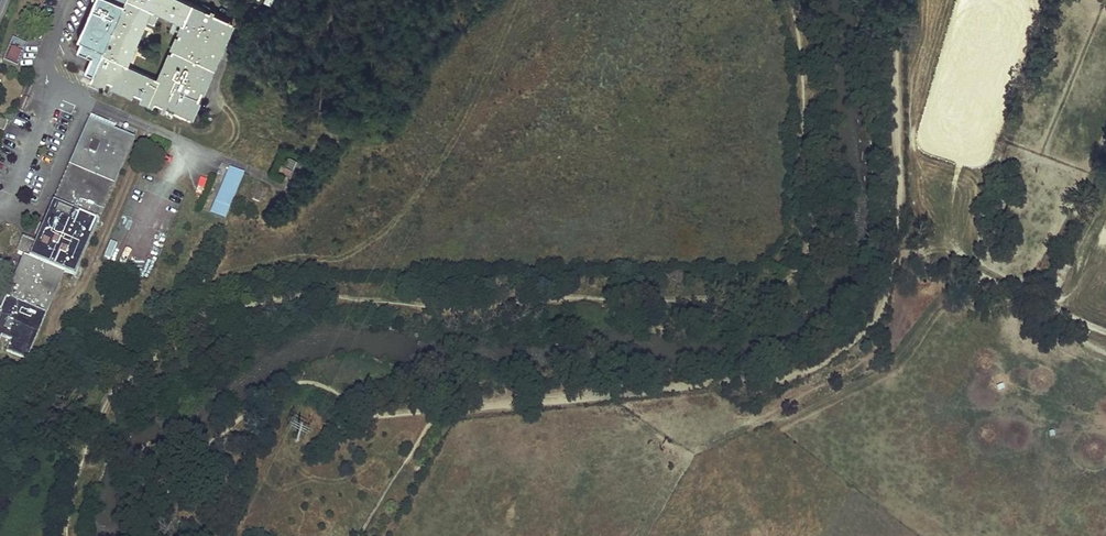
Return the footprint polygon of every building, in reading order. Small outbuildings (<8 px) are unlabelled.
[(77,52),(92,58),(91,60),(90,66),(89,71),(84,72),(190,118),(232,21),(184,0),(97,0),(100,1),(93,16),(89,14),(78,39),(82,41),(77,52)] [(89,14),(93,16),(100,1),(97,0),(95,0),(89,14)] [(13,37),(11,44),(24,49),(26,42),(13,37)] [(17,63),(22,50),(9,46),(5,59),(17,63)] [(36,84),(31,82),(26,96),(31,98),(36,84)] [(1,336),(10,341),(5,352),(26,361),(64,273),(74,276),(135,139),(89,119),(35,242),(30,240),(28,245),(23,255),(0,308),(0,338),(1,336)] [(277,172),(290,177),(297,159),(288,156),(284,165),(281,164),(277,172)] [(226,218),(244,171),(227,165),(209,212),(226,218)] [(20,242),(16,252),(23,255),(28,245),(20,242)]
